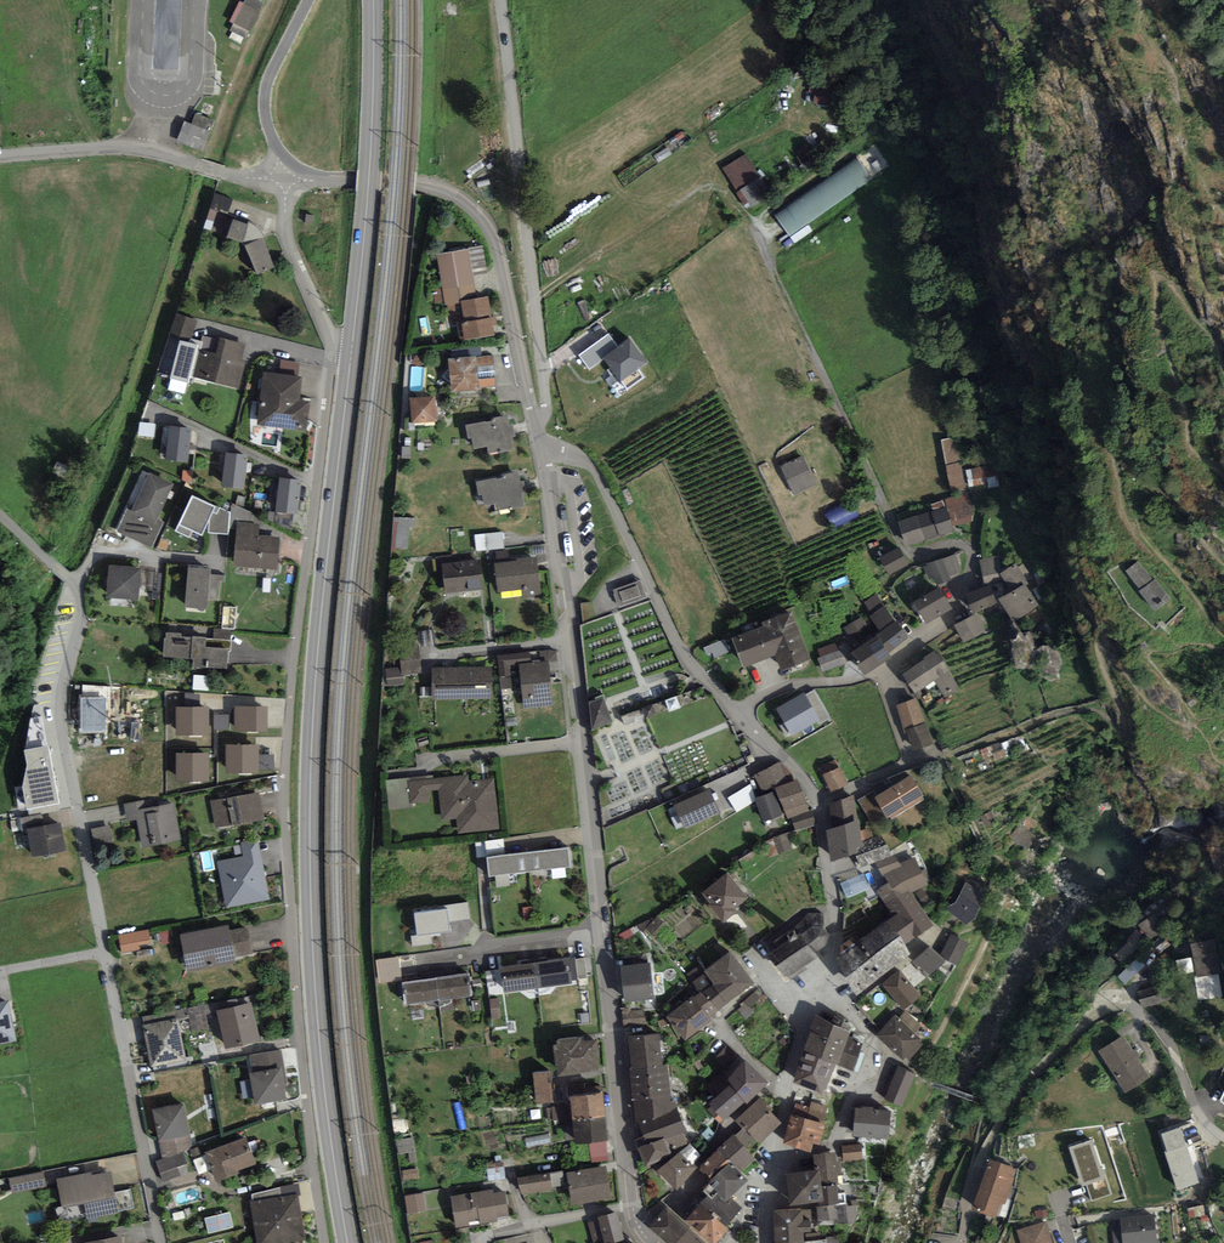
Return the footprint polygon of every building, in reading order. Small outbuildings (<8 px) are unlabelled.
[(238,2),(231,21),(248,29),(258,4),(249,0),(245,0),(243,4),(238,2)] [(829,104),(832,89),(819,86),(816,101),(829,104)] [(183,125),(176,143),(200,152),(211,123),(195,117),(191,128),(183,125)] [(747,157),(726,169),(747,207),(768,195),(747,157)] [(792,234),(876,182),(863,161),(778,212),(792,234)] [(223,210),(215,228),(243,241),(255,273),(275,265),(259,226),(223,210)] [(461,317),(464,337),(492,333),(487,297),(477,298),(473,270),(485,269),(482,248),(444,253),(453,318),(461,317)] [(175,315),(170,333),(187,339),(193,321),(175,315)] [(199,343),(180,338),(170,377),(189,381),(199,343)] [(194,378),(232,386),(241,345),(218,340),(215,355),(199,352),(194,378)] [(451,357),(453,388),(477,387),(476,355),(451,357)] [(262,374),(256,421),(303,427),(306,403),(295,402),(298,379),(262,374)] [(413,397),(414,420),(436,419),(434,395),(413,397)] [(493,419),(468,424),(470,435),(472,435),(474,446),(487,444),(489,452),(514,448),(511,434),(515,434),(513,423),(510,424),(508,414),(492,417),(493,419)] [(141,436),(157,437),(158,424),(142,423),(141,436)] [(166,427),(164,459),(183,460),(185,428),(166,427)] [(961,435),(944,438),(956,525),(974,523),(961,435)] [(224,454),(221,486),(241,487),(243,455),(224,454)] [(782,468),(793,493),(813,484),(801,459),(782,468)] [(991,486),(1000,485),(997,463),(969,467),(971,483),(990,481),(991,486)] [(504,476),(479,480),(481,492),(483,492),(485,503),(498,501),(500,509),(525,505),(522,491),(526,491),(524,480),(521,481),(519,471),(504,474),(504,476)] [(127,506),(115,531),(149,548),(161,522),(153,518),(168,485),(147,475),(131,508),(127,506)] [(277,479),(275,511),(294,512),(296,480),(277,479)] [(215,504),(194,494),(177,530),(190,535),(193,529),(202,533),(209,517),(209,531),(228,532),(229,511),(220,506),(217,512),(212,510),(215,504)] [(850,521),(860,515),(854,503),(843,508),(850,521)] [(837,527),(848,522),(843,509),(831,514),(837,527)] [(898,522),(904,543),(949,529),(943,509),(898,522)] [(395,517),(395,549),(413,550),(414,518),(395,517)] [(234,528),(230,566),(275,570),(278,540),(256,538),(257,530),(234,528)] [(498,533),(475,537),(477,552),(500,548),(498,533)] [(880,559),(887,572),(904,563),(897,549),(880,559)] [(955,554),(929,562),(935,582),(949,578),(948,574),(961,570),(955,554)] [(1001,578),(997,558),(983,561),(987,581),(1001,578)] [(1168,598),(1138,559),(1126,569),(1155,607),(1168,598)] [(536,560),(499,564),(502,589),(523,587),(524,595),(540,593),(536,560)] [(442,568),(445,592),(479,588),(476,564),(442,568)] [(1013,592),(1002,598),(1014,618),(1036,604),(1022,581),(1029,577),(1023,566),(1018,569),(1014,564),(1001,572),(1013,592)] [(209,568),(185,566),(182,609),(205,611),(206,602),(217,603),(220,579),(208,577),(209,568)] [(137,570),(107,567),(104,596),(134,598),(137,570)] [(641,580),(614,589),(620,606),(647,596),(641,580)] [(965,596),(971,610),(993,601),(986,586),(965,596)] [(912,603),(923,620),(947,606),(936,589),(912,603)] [(878,629),(850,650),(865,670),(888,654),(885,650),(907,635),(884,603),(878,595),(867,603),(873,611),(868,615),(878,629)] [(226,604),(224,628),(239,629),(241,606),(226,604)] [(789,612),(762,622),(763,626),(733,638),(742,662),(773,651),(779,668),(806,658),(789,612)] [(973,614),(955,624),(964,641),(982,631),(973,614)] [(223,668),(225,650),(201,649),(201,639),(162,635),(160,663),(223,668)] [(730,650),(725,638),(704,647),(707,654),(712,652),(714,657),(730,650)] [(209,639),(209,646),(232,647),(233,641),(209,639)] [(1147,639),(1140,644),(1143,649),(1151,644),(1147,639)] [(815,651),(818,662),(841,655),(837,644),(815,651)] [(400,652),(402,671),(418,670),(417,651),(400,652)] [(936,652),(902,673),(913,691),(933,678),(943,694),(956,686),(936,652)] [(549,663),(522,666),(526,705),(553,702),(549,663)] [(435,671),(435,694),(490,693),(490,670),(435,671)] [(807,696),(804,692),(778,707),(793,732),(817,718),(819,722),(828,717),(814,692),(807,696)] [(604,695),(589,701),(593,728),(613,720),(604,695)] [(680,698),(658,704),(660,712),(682,706),(680,698)] [(913,700),(897,706),(912,747),(928,741),(913,700)] [(41,715),(30,717),(24,749),(28,764),(23,785),(27,806),(58,800),(41,715)] [(839,764),(822,773),(829,787),(846,779),(839,764)] [(777,765),(756,774),(762,790),(773,786),(786,817),(805,809),(793,779),(785,783),(777,765)] [(466,776),(410,781),(412,800),(427,799),(426,791),(439,789),(442,817),(458,815),(459,830),(494,827),(489,780),(466,783),(466,776)] [(908,776),(874,796),(885,814),(919,795),(908,776)] [(718,810),(709,790),(676,805),(685,825),(718,810)] [(256,792),(210,801),(215,826),(261,817),(256,792)] [(756,798),(763,819),(777,815),(770,794),(756,798)] [(835,850),(857,847),(850,797),(829,804),(835,850)] [(177,837),(171,803),(142,809),(141,802),(125,805),(129,825),(148,821),(152,842),(177,837)] [(993,813),(982,818),(987,826),(997,821),(993,813)] [(25,829),(30,852),(61,846),(56,822),(25,829)] [(1020,827),(1013,837),(1025,846),(1032,837),(1020,827)] [(775,855),(793,849),(788,835),(771,840),(775,855)] [(856,850),(862,864),(888,855),(883,840),(856,850)] [(268,897),(257,841),(244,844),(246,857),(220,863),(229,905),(268,897)] [(486,856),(489,875),(567,865),(565,847),(486,856)] [(757,850),(740,860),(743,867),(761,858),(757,850)] [(894,854),(875,862),(881,871),(901,863),(894,854)] [(886,869),(895,892),(921,882),(913,859),(886,869)] [(744,895),(727,872),(704,889),(713,900),(711,902),(723,918),(740,906),(737,900),(744,895)] [(869,890),(865,875),(844,882),(849,896),(869,890)] [(965,881),(945,909),(963,922),(983,894),(965,881)] [(905,891),(887,903),(908,936),(926,924),(905,891)] [(471,901),(413,911),(418,938),(455,932),(453,923),(474,919),(471,901)] [(1152,915),(1138,924),(1148,939),(1162,930),(1152,915)] [(837,957),(853,991),(905,951),(883,922),(837,957)] [(225,926),(179,935),(185,967),(232,958),(231,953),(248,950),(244,927),(226,930),(225,926)] [(770,957),(786,979),(804,967),(802,965),(814,956),(811,953),(821,945),(825,938),(820,931),(811,931),(801,939),(795,930),(787,936),(791,942),(770,957)] [(146,931),(116,936),(119,950),(137,946),(136,943),(148,941),(146,931)] [(967,942),(952,935),(942,955),(929,943),(914,958),(929,974),(945,958),(957,964),(967,942)] [(696,996),(707,1011),(751,978),(729,949),(706,967),(716,981),(696,996)] [(537,983),(570,979),(568,960),(535,964),(537,983)] [(1186,961),(1187,972),(1196,971),(1195,960),(1186,961)] [(622,964),(626,999),(653,995),(649,961),(622,964)] [(504,987),(537,983),(535,964),(502,968),(504,987)] [(1129,966),(1120,975),(1126,981),(1135,972),(1129,966)] [(898,972),(883,984),(901,1007),(916,996),(898,972)] [(436,996),(469,993),(466,974),(434,977),(436,996)] [(1216,974),(1198,978),(1202,998),(1221,994),(1216,974)] [(403,1000),(436,996),(434,977),(401,981),(403,1000)] [(1168,984),(1141,992),(1145,1003),(1172,996),(1168,984)] [(693,992),(667,1013),(685,1037),(712,1016),(707,1011),(696,996),(693,992)] [(0,1003),(0,1039),(14,1036),(8,1001),(0,1003)] [(247,1004),(216,1010),(223,1045),(254,1038),(247,1004)] [(818,1015),(806,1051),(831,1059),(849,1065),(855,1047),(842,1043),(847,1029),(818,1015)] [(894,1016),(877,1033),(901,1057),(918,1040),(894,1016)] [(176,1019),(142,1025),(149,1062),(182,1056),(176,1019)] [(630,1035),(637,1112),(679,1108),(676,1085),(669,1086),(666,1062),(661,1062),(658,1032),(630,1035)] [(1121,1036),(1100,1048),(1123,1087),(1143,1075),(1121,1036)] [(559,1042),(555,1042),(557,1062),(559,1062),(560,1072),(582,1071),(582,1067),(597,1066),(595,1039),(580,1040),(580,1038),(559,1040),(559,1042)] [(806,1051),(797,1080),(822,1088),(831,1059),(806,1051)] [(732,1081),(710,1101),(724,1119),(745,1099),(747,1101),(765,1082),(744,1058),(728,1076),(732,1081)] [(277,1067),(249,1072),(254,1101),(283,1096),(277,1067)] [(896,1067),(883,1098),(899,1105),(912,1074),(896,1067)] [(534,1071),(536,1101),(552,1100),(550,1070),(534,1071)] [(602,1091),(571,1094),(573,1116),(604,1114),(602,1091)] [(730,1135),(746,1151),(777,1121),(756,1100),(725,1130),(730,1135)] [(182,1103),(152,1108),(157,1138),(187,1132),(182,1103)] [(855,1104),(851,1130),(884,1135),(888,1109),(855,1104)] [(604,1114),(573,1116),(575,1139),(592,1138),(594,1157),(608,1155),(604,1114)] [(790,1114),(782,1140),(807,1148),(810,1138),(815,1140),(820,1123),(790,1114)] [(679,1119),(638,1135),(642,1143),(638,1145),(644,1162),(668,1153),(665,1146),(686,1138),(679,1119)] [(1185,1126),(1162,1133),(1179,1190),(1202,1183),(1185,1126)] [(726,1162),(736,1171),(751,1156),(746,1151),(730,1135),(700,1165),(711,1176),(726,1162)] [(242,1138),(204,1152),(214,1178),(252,1164),(242,1138)] [(400,1140),(401,1153),(417,1151),(416,1138),(400,1140)] [(1091,1139),(1071,1146),(1084,1182),(1104,1175),(1091,1139)] [(862,1143),(842,1146),(844,1162),(864,1159),(862,1143)] [(654,1169),(671,1187),(692,1166),(676,1151),(654,1169)] [(809,1156),(810,1170),(815,1169),(816,1186),(834,1184),(837,1184),(835,1154),(809,1156)] [(485,1163),(487,1179),(503,1177),(500,1161),(485,1163)] [(989,1161),(973,1208),(995,1215),(1011,1168),(989,1161)] [(711,1176),(707,1180),(725,1198),(744,1179),(736,1171),(726,1162),(711,1176)] [(606,1166),(568,1171),(573,1203),(610,1197),(606,1166)] [(785,1172),(788,1201),(815,1199),(817,1199),(816,1186),(815,1169),(810,1170),(785,1172)] [(421,1170),(406,1172),(407,1179),(422,1178),(421,1170)] [(42,1172),(8,1178),(10,1190),(44,1184),(42,1172)] [(107,1172),(56,1181),(60,1205),(83,1201),(86,1216),(114,1211),(107,1172)] [(518,1177),(521,1192),(550,1187),(547,1172),(518,1177)] [(834,1184),(816,1186),(817,1199),(815,1199),(815,1205),(835,1204),(834,1184)] [(450,1188),(427,1191),(429,1209),(452,1206),(450,1188)] [(407,1212),(425,1209),(423,1193),(405,1196),(407,1212)] [(489,1193),(451,1198),(455,1224),(492,1219),(492,1215),(504,1214),(501,1195),(489,1196),(489,1193)] [(293,1196),(252,1204),(259,1242),(300,1236),(293,1196)] [(701,1201),(688,1216),(714,1239),(727,1224),(701,1201)] [(835,1204),(815,1205),(816,1223),(837,1222),(835,1204)] [(667,1242),(708,1242),(667,1206),(649,1226),(667,1242)] [(800,1241),(799,1229),(807,1229),(806,1220),(798,1220),(797,1209),(771,1211),(774,1242),(779,1242),(800,1241)] [(231,1211),(205,1217),(209,1233),(234,1227),(231,1211)] [(599,1217),(605,1242),(619,1239),(613,1214),(599,1217)] [(1115,1242),(1130,1242),(1154,1241),(1152,1218),(1113,1222),(1115,1242)] [(844,1224),(844,1236),(858,1236),(858,1224),(844,1224)] [(1018,1231),(1021,1242),(1049,1242),(1043,1224),(1018,1231)]
